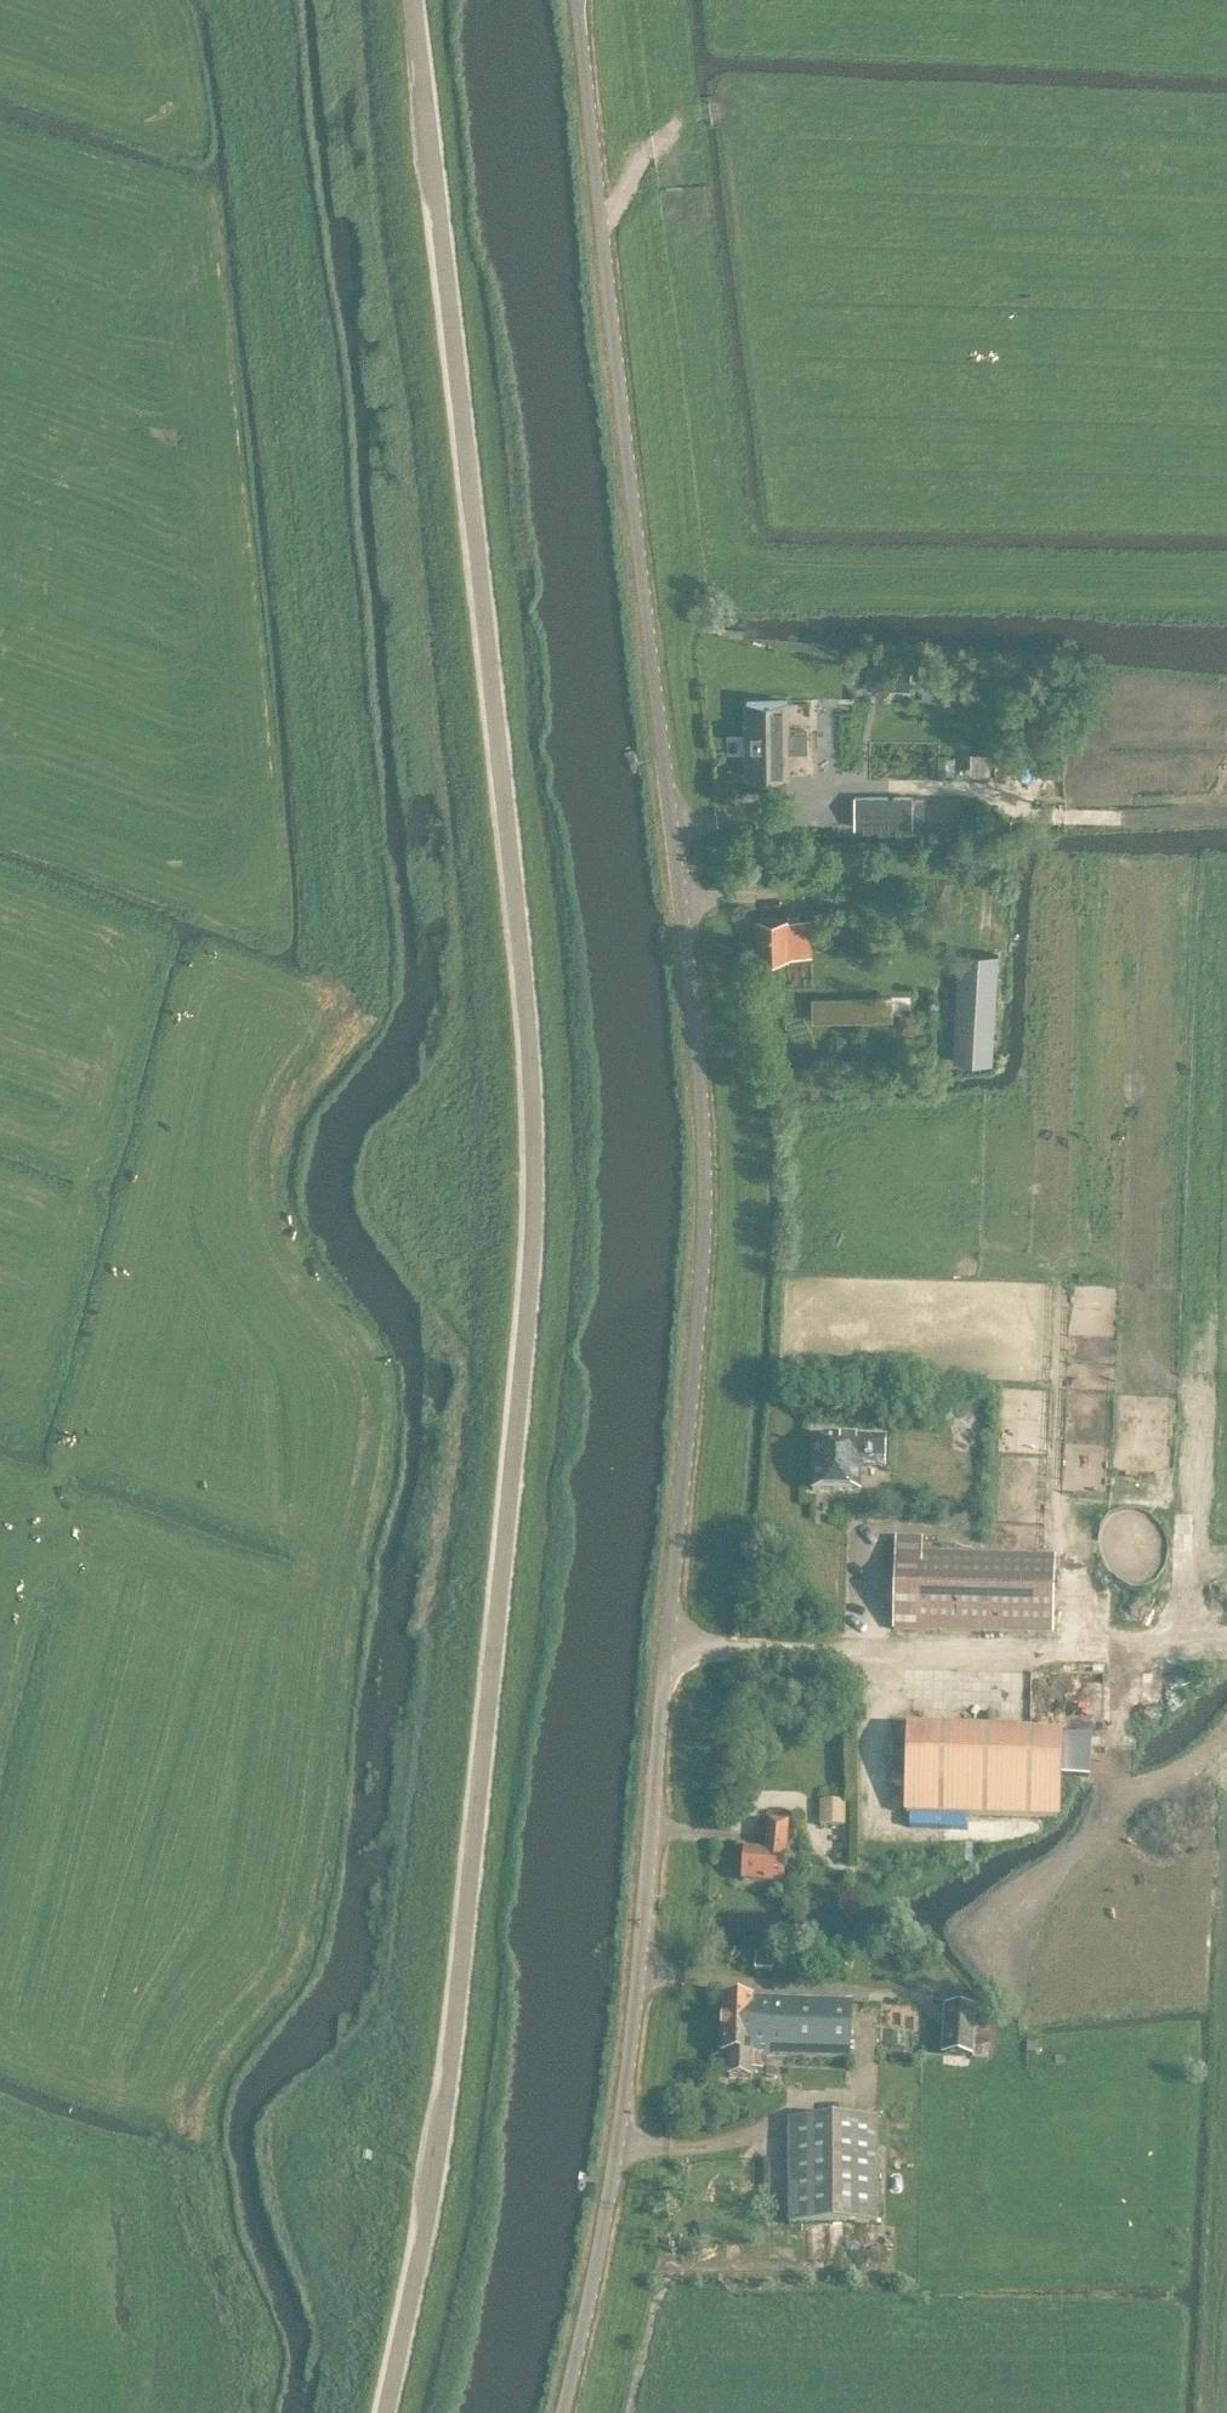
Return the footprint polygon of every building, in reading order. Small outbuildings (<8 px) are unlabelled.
[(746,773),(787,773),(786,698),(746,699),(746,773)] [(988,749),(969,749),(969,771),(988,771),(988,749)] [(853,824),(912,824),(912,795),(853,795),(853,824)] [(759,954),(808,952),(807,915),(758,916),(759,954)] [(991,1061),(998,952),(958,950),(953,1059),(991,1061)] [(813,1017),(865,1016),(865,996),(813,997),(813,1017)] [(813,1018),(813,1033),(861,1032),(860,1017),(813,1018)] [(885,1461),(886,1437),(814,1435),(812,1488),(860,1489),(861,1460),(885,1461)] [(1052,1632),(1054,1555),(921,1551),(922,1536),(896,1536),(893,1627),(1052,1632)] [(1064,1740),(907,1734),(904,1820),(1061,1825),(1064,1740)] [(818,1823),(844,1823),(844,1799),(818,1799),(818,1823)] [(742,1879),(783,1883),(788,1821),(767,1819),(765,1849),(745,1847),(742,1879)] [(856,1846),(857,1825),(843,1824),(842,1845),(856,1846)] [(755,1952),(755,1961),(754,1971),(771,1971),(772,1953),(755,1952)] [(761,2069),(761,2053),(849,2057),(851,2001),(723,1996),(722,2052),(730,2052),(729,2076),(752,2077),(752,2069),(761,2069)] [(945,2004),(942,2053),(971,2055),(972,2055),(972,2053),(974,2006),(947,2005),(945,2004)] [(920,2014),(919,2033),(900,2032),(899,2044),(928,2046),(930,2014),(920,2014)] [(793,2222),(875,2221),(873,2117),(792,2119),(793,2222)]
